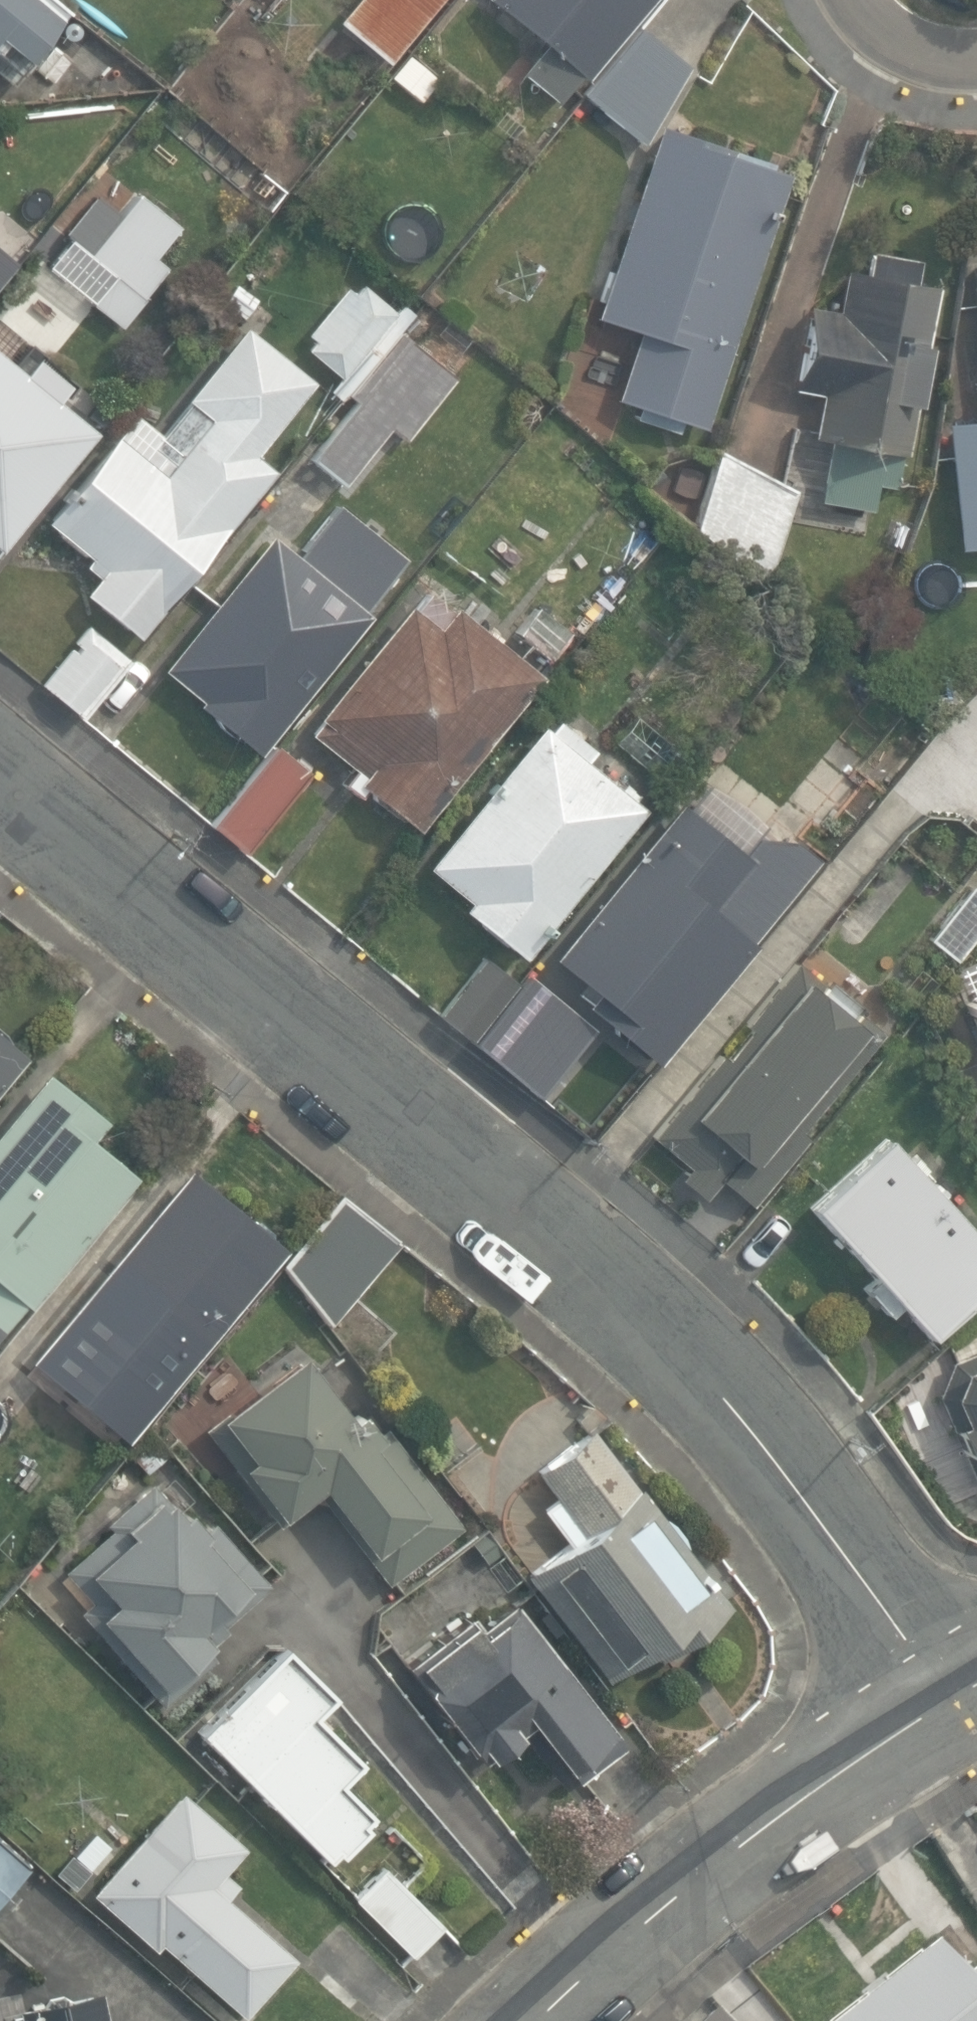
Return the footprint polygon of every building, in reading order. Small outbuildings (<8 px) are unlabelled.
[(28,62),(62,20),(38,0),(0,0),(0,39),(28,62)] [(336,22),(387,64),(439,0),(354,0),(336,22)] [(556,102),(578,76),(586,83),(655,0),(490,0),(544,45),(536,55),(521,73),(556,102)] [(587,96),(643,141),(689,65),(639,25),(587,96)] [(408,51),(389,73),(415,95),(433,72),(408,51)] [(737,148),(660,121),(592,316),(636,332),(612,402),(705,435),(796,173),(736,152),(737,148)] [(93,303),(124,327),(172,266),(157,255),(179,226),(139,195),(94,253),(56,223),(28,258),(90,307),(93,303)] [(816,501),(870,510),(874,485),(894,489),(899,454),(905,455),(934,284),(914,281),(918,258),(870,250),(866,272),(843,268),(836,309),(805,304),(791,390),(819,395),(812,439),(826,441),(816,501)] [(9,260),(0,253),(0,273),(9,260)] [(312,460),(344,486),(390,428),(407,441),(457,378),(398,331),(408,319),(363,284),(356,293),(348,286),(310,334),(316,339),(308,349),(343,377),(332,392),(341,400),(348,392),(359,401),(312,460)] [(84,593),(139,637),(273,469),(256,455),(315,381),(246,325),(187,400),(189,401),(153,447),(173,463),(165,473),(116,434),(47,521),(92,557),(86,564),(98,574),(84,593)] [(93,431),(49,395),(75,363),(50,343),(24,375),(0,355),(0,543),(93,431)] [(73,401),(97,422),(119,395),(95,375),(73,401)] [(956,548),(976,546),(976,397),(974,398),(976,419),(943,422),(956,548)] [(693,530),(765,587),(796,488),(716,449),(693,530)] [(198,705),(262,755),(373,615),(368,611),(409,559),(339,503),(299,554),(271,531),(163,669),(202,700),(198,705)] [(357,782),(420,831),(543,676),(456,607),(453,612),(428,592),(414,609),(407,603),(317,717),(322,721),(312,734),(363,774),(357,782)] [(519,634),(549,658),(571,632),(540,607),(519,634)] [(41,681),(82,717),(131,661),(90,625),(41,681)] [(615,741),(655,777),(678,751),(637,715),(615,741)] [(462,908),(524,957),(645,807),(586,760),(594,750),(557,720),(550,729),(542,723),(426,866),(468,901),(462,908)] [(212,825),(245,852),(310,772),(277,745),(212,825)] [(652,1059),(655,1063),(754,944),(749,939),(815,856),(792,839),(755,836),(743,852),(682,802),(551,958),(594,992),(583,1006),(613,1030),(614,1040),(639,1061),(652,1059)] [(971,888),(928,937),(954,959),(976,933),(976,893),(971,888)] [(438,1012),(469,1038),(517,979),(486,954),(438,1012)] [(789,962),(653,1142),(681,1164),(669,1180),(706,1207),(722,1185),(749,1205),(874,1040),(858,1027),(871,1011),(824,976),(818,984),(789,962)] [(517,979),(469,1038),(504,1066),(551,1008),(517,979)] [(962,1006),(976,1042),(976,999),(962,1006)] [(27,1055),(0,1033),(0,1088),(27,1055)] [(22,1303),(29,1308),(138,1178),(91,1139),(106,1121),(47,1072),(0,1128),(0,1330),(22,1303)] [(930,1337),(976,1294),(976,1236),(887,1137),(872,1151),(811,1207),(872,1274),(930,1337)] [(112,1360),(160,1400),(287,1250),(190,1168),(109,1265),(142,1293),(128,1309),(117,1323),(132,1336),(112,1360)] [(282,1265),(331,1325),(400,1239),(340,1192),(282,1265)] [(951,1360),(949,1396),(960,1422),(951,1426),(964,1457),(975,1453),(976,1458),(976,1350),(951,1360)] [(313,1493),(386,1584),(460,1525),(362,1410),(352,1418),(302,1354),(204,1428),(246,1479),(248,1477),(281,1519),(313,1493)] [(609,1662),(617,1674),(650,1649),(656,1658),(723,1609),(592,1429),(538,1469),(578,1522),(582,1528),(537,1561),(543,1572),(609,1662)] [(180,1516),(151,1483),(105,1524),(110,1530),(63,1571),(95,1607),(84,1617),(162,1706),(214,1660),(202,1647),(269,1587),(212,1523),(203,1530),(186,1510),(180,1516)] [(527,1720),(576,1780),(623,1743),(513,1602),(477,1627),(467,1614),(403,1665),(471,1751),(479,1744),(489,1757),(518,1734),(515,1730),(527,1720)] [(197,1731),(327,1860),(335,1851),(339,1855),(368,1826),(363,1821),(371,1813),(340,1783),(361,1761),(314,1715),(334,1694),(283,1644),(197,1731)] [(161,1941),(243,2014),(294,1955),(227,1896),(240,1882),(224,1868),(245,1844),(183,1790),(93,1892),(155,1947),(161,1941)] [(30,1865),(0,1838),(0,1899),(30,1865)] [(354,1895),(413,1954),(442,1925),(383,1866),(354,1895)] [(963,1976),(936,1941),(872,1991),(832,2020),(976,2020),(976,1965),(963,1976)] [(97,1992),(14,2011),(16,2020),(104,2020),(97,1992)]
